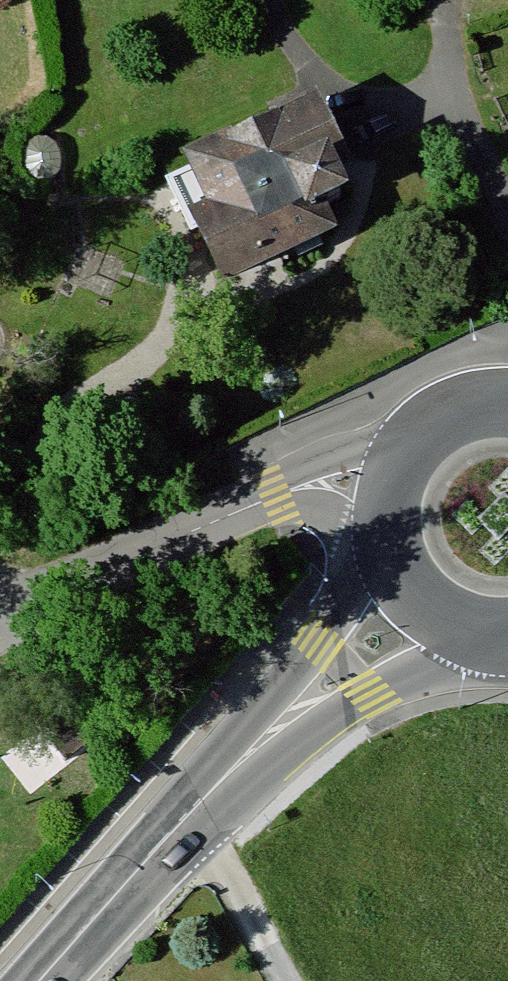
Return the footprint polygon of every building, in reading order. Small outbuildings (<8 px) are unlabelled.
[(228,285),(325,243),(279,137),(182,178),(228,285)]
